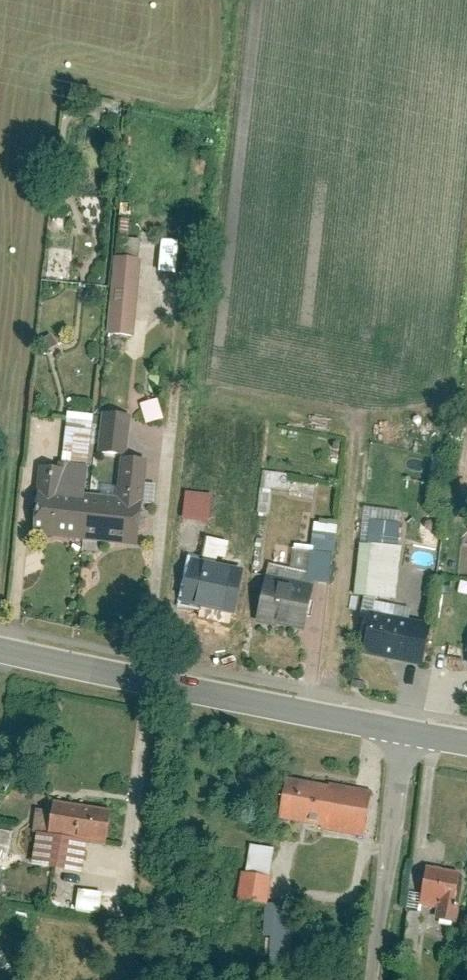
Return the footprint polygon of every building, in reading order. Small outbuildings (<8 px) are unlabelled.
[(76,226),(51,222),(43,279),(69,283),(76,226)] [(140,235),(116,233),(113,254),(138,257),(140,235)] [(113,254),(112,254),(105,330),(134,333),(140,257),(138,257),(113,254)] [(141,403),(146,423),(164,418),(158,398),(141,403)] [(34,504),(31,534),(122,541),(124,515),(141,517),(145,464),(122,462),(125,418),(105,417),(104,435),(63,432),(60,477),(35,475),(33,504),(34,504)] [(265,571),(256,617),(303,626),(310,586),(324,588),(332,541),(309,537),(305,555),(295,554),(291,575),(265,571)] [(405,568),(438,571),(441,549),(407,546),(405,568)] [(194,560),(186,604),(234,613),(241,576),(223,572),(227,552),(210,549),(207,563),(194,560)] [(364,610),(357,653),(423,664),(430,621),(364,610)] [(369,791),(282,777),(277,811),(364,825),(369,791)] [(55,800),(48,833),(105,845),(112,812),(55,800)] [(11,845),(12,829),(0,829),(0,845),(11,845)] [(271,872),(275,847),(251,844),(247,869),(271,872)] [(267,905),(272,877),(243,871),(237,899),(267,905)] [(433,872),(427,917),(458,921),(464,876),(433,872)] [(102,912),(102,891),(78,890),(78,911),(102,912)] [(324,940),(324,908),(266,908),(266,960),(292,960),(292,940),(324,940)]
